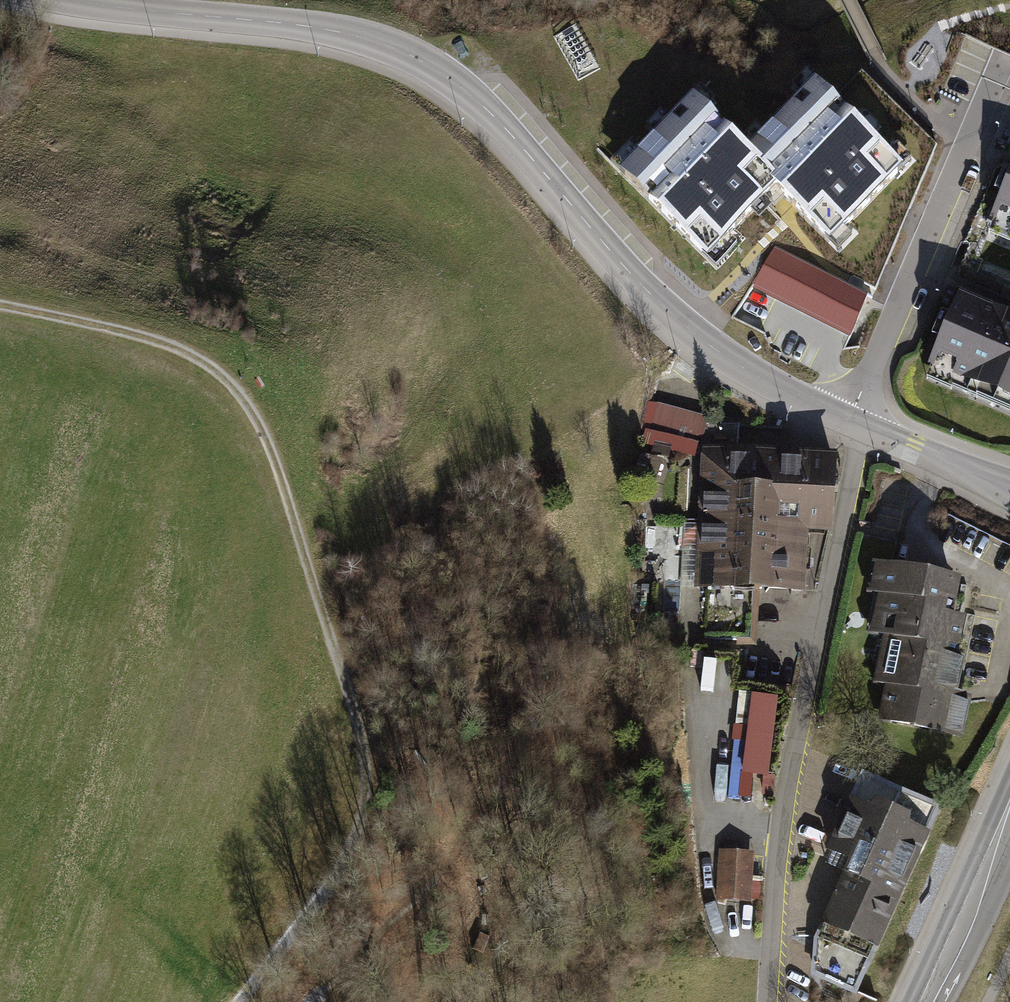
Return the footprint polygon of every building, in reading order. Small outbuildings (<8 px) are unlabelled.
[(827,241),(902,166),(815,80),(745,150),(694,99),(623,169),(708,253),(774,188),(827,241)] [(989,229),(1009,238),(1009,178),(989,229)] [(867,293),(776,248),(755,284),(851,332),(867,293)] [(959,295),(925,375),(1009,410),(1009,316),(959,295)] [(707,418),(654,404),(645,439),(689,451),(693,435),(702,437),(707,418)] [(704,451),(701,523),(803,527),(829,528),(832,456),(790,454),(704,451)] [(803,527),(701,523),(700,550),(698,580),(799,586),(803,537),(803,527)] [(878,593),(869,635),(883,639),(953,653),(960,621),(942,618),(944,609),(952,611),(958,578),(875,561),(869,591),(878,593)] [(679,614),(668,613),(667,628),(678,628),(679,614)] [(883,639),(874,683),(892,686),(890,696),(885,695),(880,718),(960,734),(966,702),(946,698),(948,689),(955,690),(962,655),(953,653),(883,639)] [(777,699),(752,696),(743,769),(767,773),(777,699)] [(811,950),(811,980),(857,1000),(942,806),(859,769),(824,849),(848,859),(814,938),(811,950)] [(749,853),(724,851),(720,897),(745,899),(749,853)]
